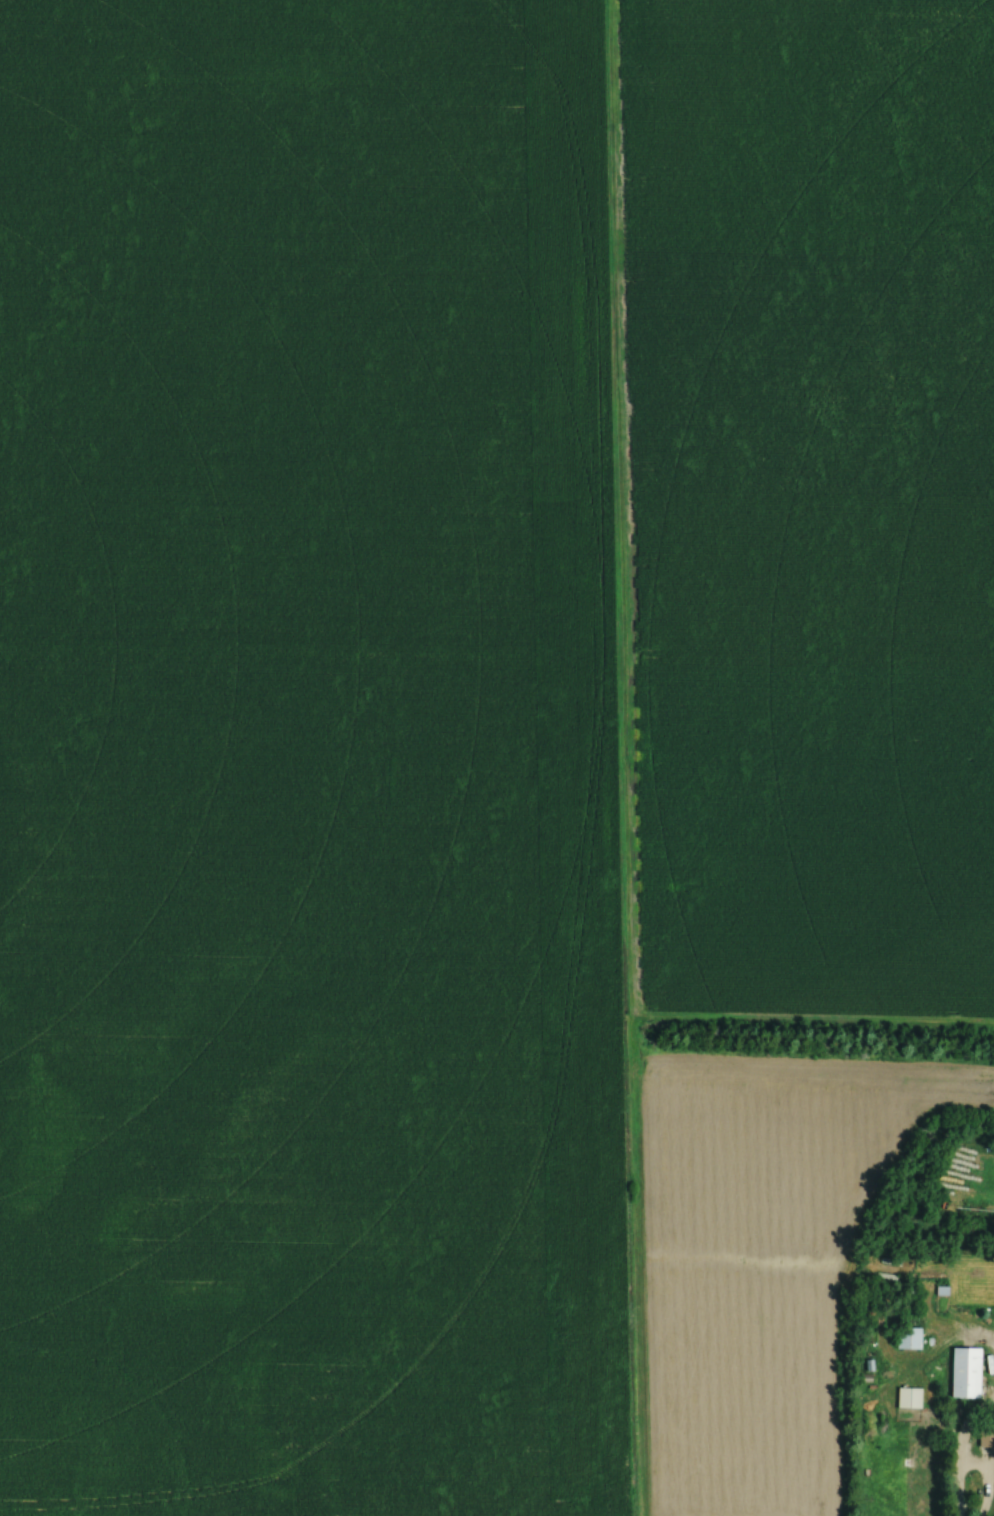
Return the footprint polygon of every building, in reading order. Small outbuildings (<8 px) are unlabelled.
[(894,1350),(919,1351),(919,1329),(894,1329),(894,1350)] [(977,1399),(977,1348),(948,1348),(948,1399),(977,1399)] [(993,1448),(993,1425),(977,1425),(977,1448),(993,1448)]
